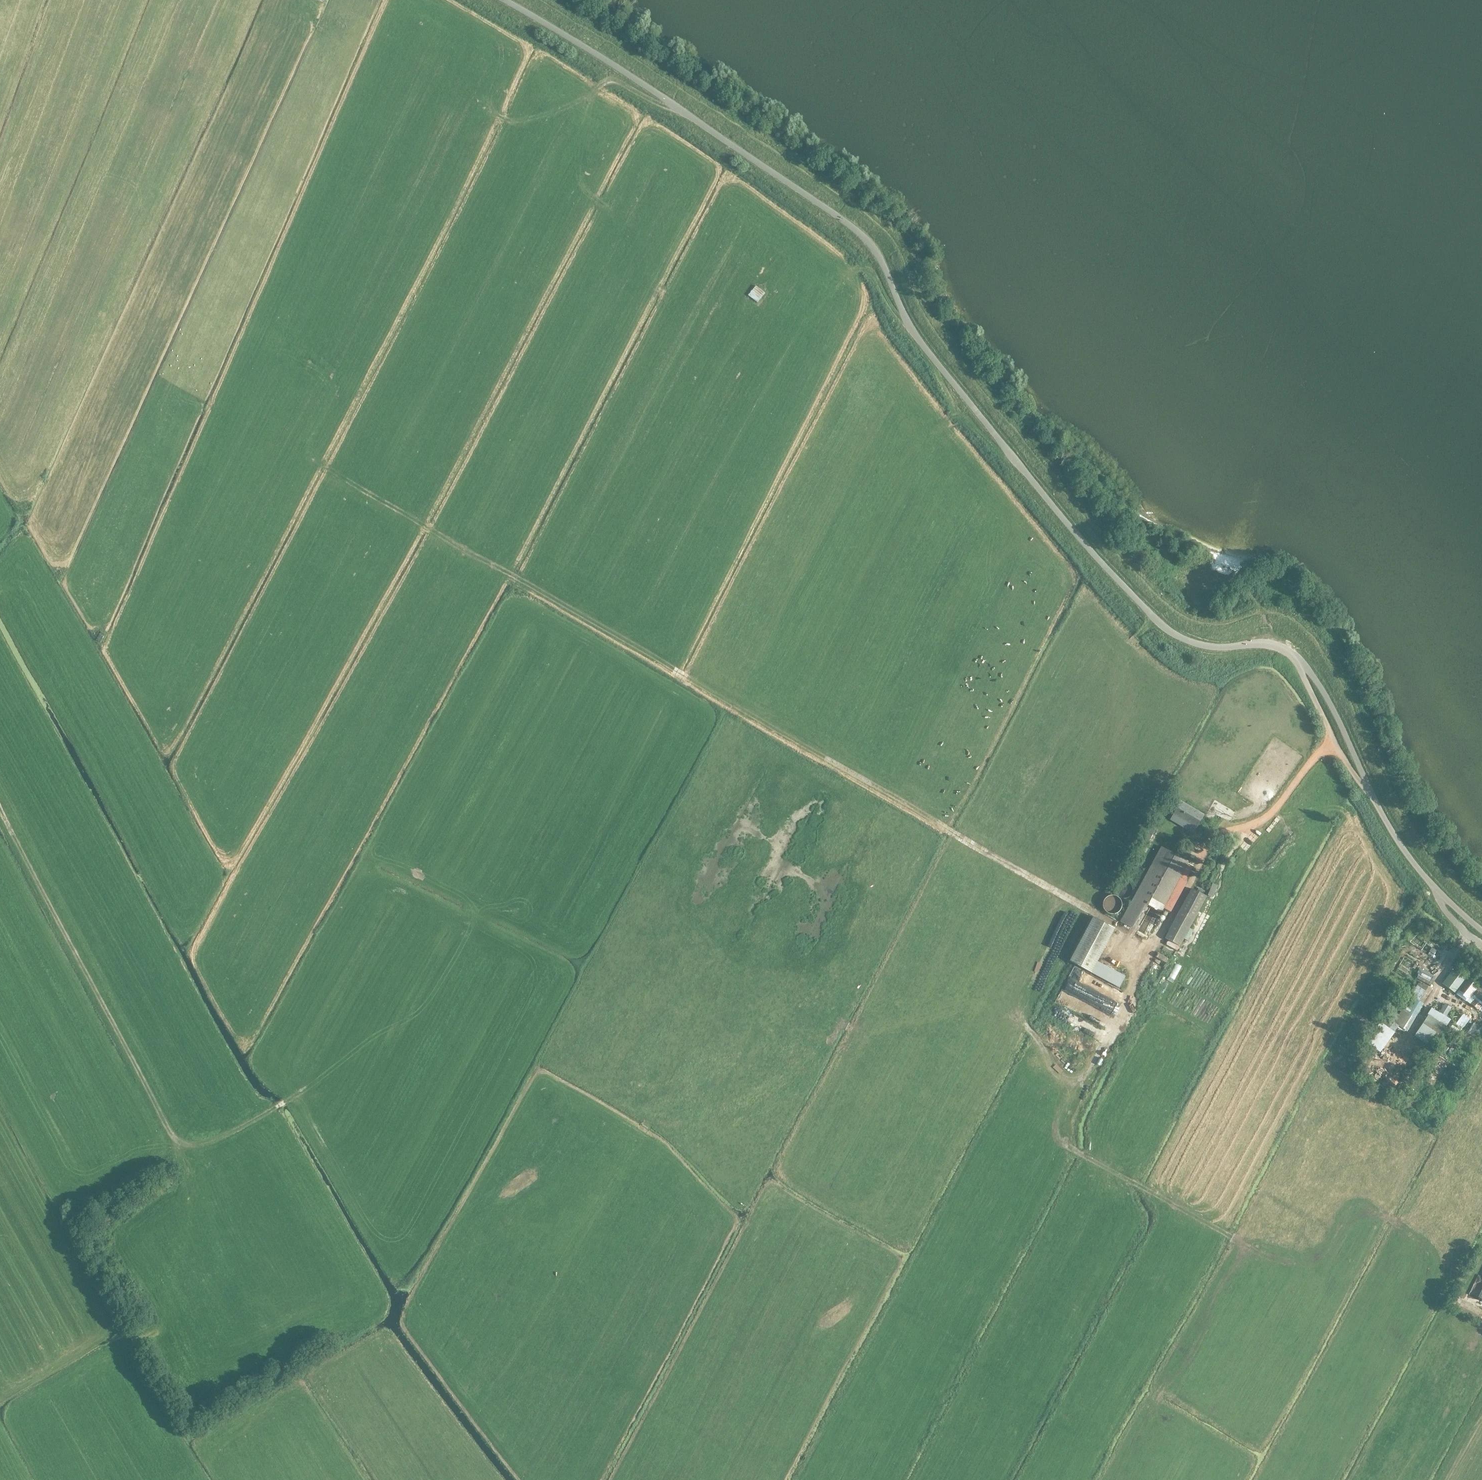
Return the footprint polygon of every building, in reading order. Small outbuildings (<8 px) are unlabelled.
[(765,293),(757,285),(749,295),(757,302),(765,293)] [(1196,828),(1203,815),(1181,802),(1172,819),(1178,823),(1183,826),(1185,822),(1196,828)] [(1200,838),(1206,825),(1201,823),(1195,835),(1200,838)] [(1144,839),(1149,841),(1155,830),(1150,827),(1144,839)] [(1188,862),(1182,859),(1162,848),(1121,922),(1148,937),(1188,862)] [(1270,862),(1266,874),(1272,877),(1276,865),(1270,862)] [(1125,899),(1128,897),(1131,894),(1131,890),(1130,886),(1127,883),(1124,882),(1120,882),(1117,884),(1115,887),(1114,890),(1115,894),(1117,897),(1121,899),(1125,899)] [(1206,896),(1192,889),(1166,939),(1180,946),(1206,896)] [(1120,906),(1120,905),(1119,902),(1118,900),(1117,899),(1114,896),(1112,896),(1110,895),(1107,896),(1105,896),(1103,898),(1102,899),(1101,901),(1100,903),(1100,905),(1100,909),(1101,911),(1103,912),(1106,915),(1109,915),(1111,915),(1113,915),(1116,913),(1118,911),(1119,910),(1120,906)] [(1112,927),(1093,917),(1069,961),(1088,971),(1112,927)] [(1438,967),(1446,973),(1458,956),(1450,950),(1438,967)] [(1159,959),(1157,963),(1166,968),(1168,964),(1159,959)] [(1468,970),(1458,963),(1442,984),(1452,992),(1468,970)] [(1096,977),(1113,988),(1119,979),(1102,967),(1096,977)] [(1478,986),(1469,981),(1461,994),(1469,999),(1478,986)] [(1396,1025),(1409,1035),(1438,993),(1424,982),(1412,998),(1417,1002),(1407,1016),(1404,1013),(1396,1025)] [(1104,1012),(1104,1002),(1094,1001),(1094,997),(1087,997),(1087,1000),(1081,1000),(1081,994),(1077,994),(1076,1004),(1092,1005),(1092,1012),(1104,1012)] [(1477,1005),(1472,1010),(1481,1020),(1481,1010),(1477,1005)] [(1431,1014),(1419,1031),(1429,1038),(1441,1021),(1431,1014)] [(1074,1032),(1079,1023),(1064,1015),(1059,1024),(1074,1032)] [(1393,1026),(1372,1053),(1380,1060),(1402,1033),(1393,1026)] [(1070,1047),(1065,1056),(1073,1060),(1078,1051),(1070,1047)]
